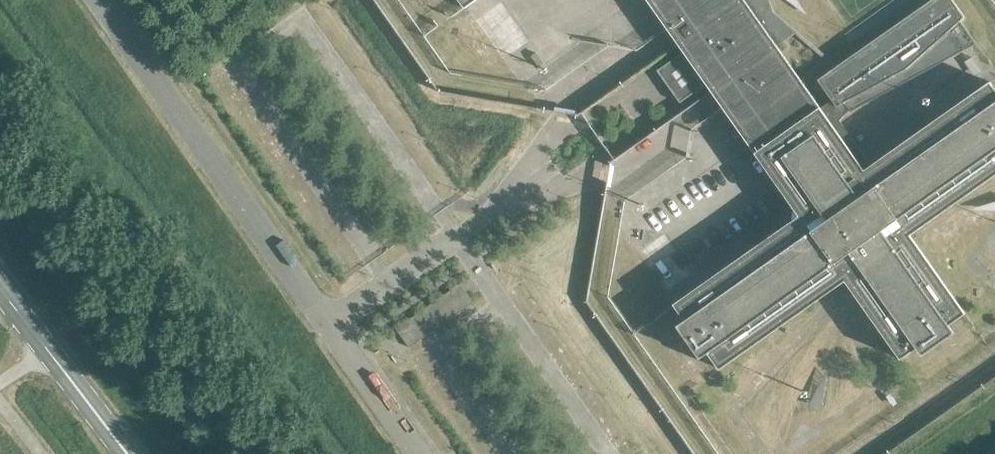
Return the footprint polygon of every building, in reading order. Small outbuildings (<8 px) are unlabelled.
[(465,9),(477,0),(459,0),(465,9)] [(667,29),(679,45),(684,52),(657,71),(680,103),(706,84),(711,91),(722,107),(799,216),(674,305),(685,321),(677,326),(700,359),(708,354),(719,369),(845,281),(900,360),(916,349),(921,356),(955,333),(949,325),(964,314),(910,236),(994,174),(994,90),(990,82),(864,171),(776,46),(795,33),(833,66),(834,65),(829,60),(774,13),(769,0),(647,0),(667,29)] [(817,80),(836,107),(844,103),(850,112),(975,44),(959,21),(964,17),(952,0),(931,0),(817,80)] [(470,298),(460,284),(396,329),(409,348),(473,303),(470,298)]
